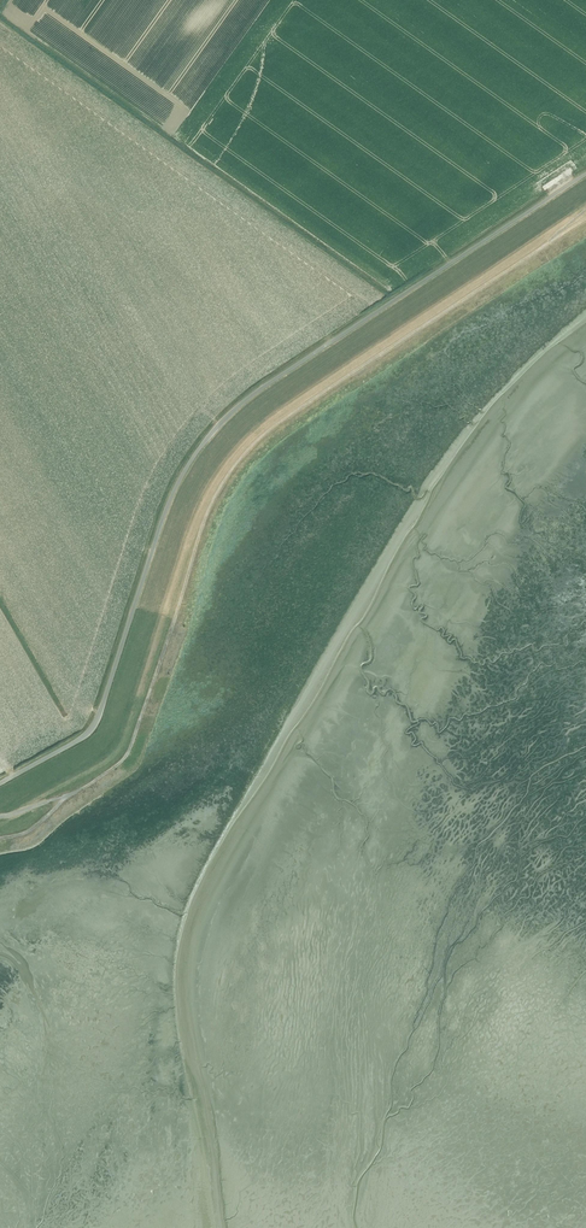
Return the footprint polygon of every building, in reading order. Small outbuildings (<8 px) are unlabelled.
[(560,170),(540,184),(542,188),(563,174),(560,170)]
